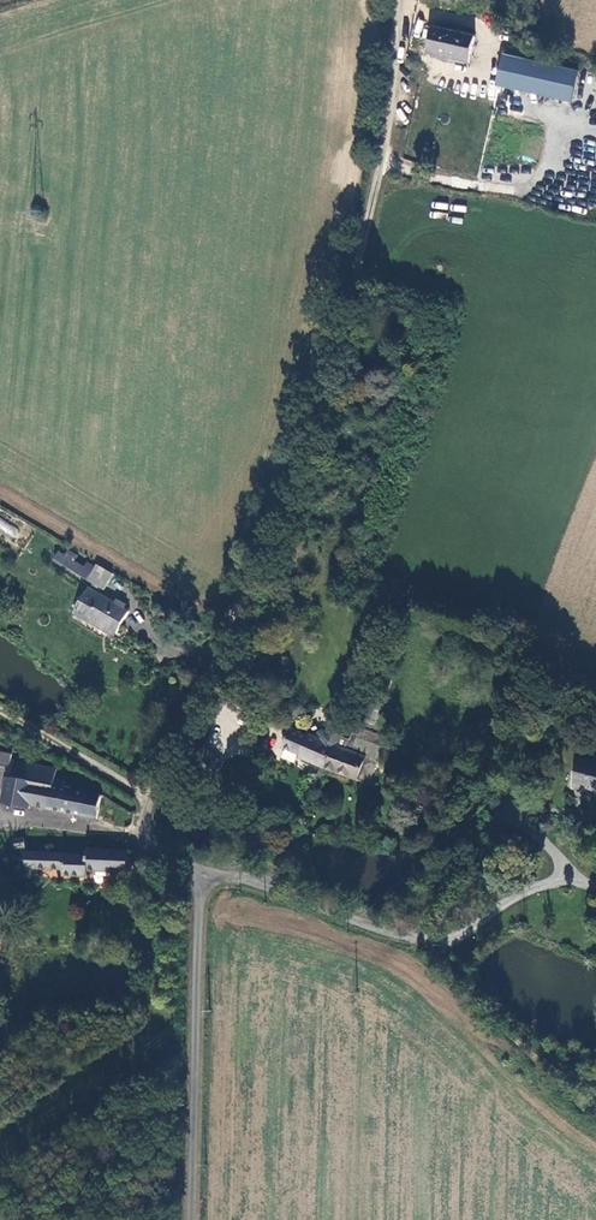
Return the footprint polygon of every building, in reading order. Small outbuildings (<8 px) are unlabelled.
[(475,38),(434,28),(428,55),(469,64),(475,38)] [(576,72),(505,56),(499,86),(570,102),(576,72)] [(15,537),(19,528),(0,519),(0,529),(15,537)] [(85,576),(93,562),(86,558),(82,565),(57,549),(52,557),(85,576)] [(108,571),(95,564),(87,576),(100,584),(108,571)] [(126,608),(85,584),(71,609),(83,616),(88,609),(116,625),(126,608)] [(315,733),(312,739),(302,736),(302,738),(286,731),(279,749),(298,756),(297,759),(324,769),(333,746),(336,747),(340,737),(338,737),(344,721),(329,715),(321,733),(316,732),(315,733)] [(382,748),(385,739),(353,727),(349,736),(382,748)] [(382,748),(349,736),(348,740),(340,737),(336,747),(333,746),(324,769),(366,786),(373,769),(382,748)] [(381,773),(390,750),(391,744),(388,741),(385,739),(382,748),(373,769),(381,773)] [(201,752),(189,766),(196,772),(209,759),(201,752)] [(47,809),(53,779),(55,771),(11,762),(12,756),(0,753),(0,772),(8,773),(1,804),(28,809),(28,805),(47,809)] [(220,769),(209,759),(196,772),(208,783),(220,769)] [(590,810),(592,812),(595,816),(595,770),(580,762),(567,801),(590,810)] [(64,782),(53,779),(47,809),(96,819),(100,796),(63,789),(64,782)] [(24,839),(14,840),(15,848),(24,847),(24,839)] [(127,873),(129,852),(89,851),(88,855),(30,850),(26,877),(35,878),(37,870),(65,871),(64,877),(89,877),(89,872),(127,873)]
